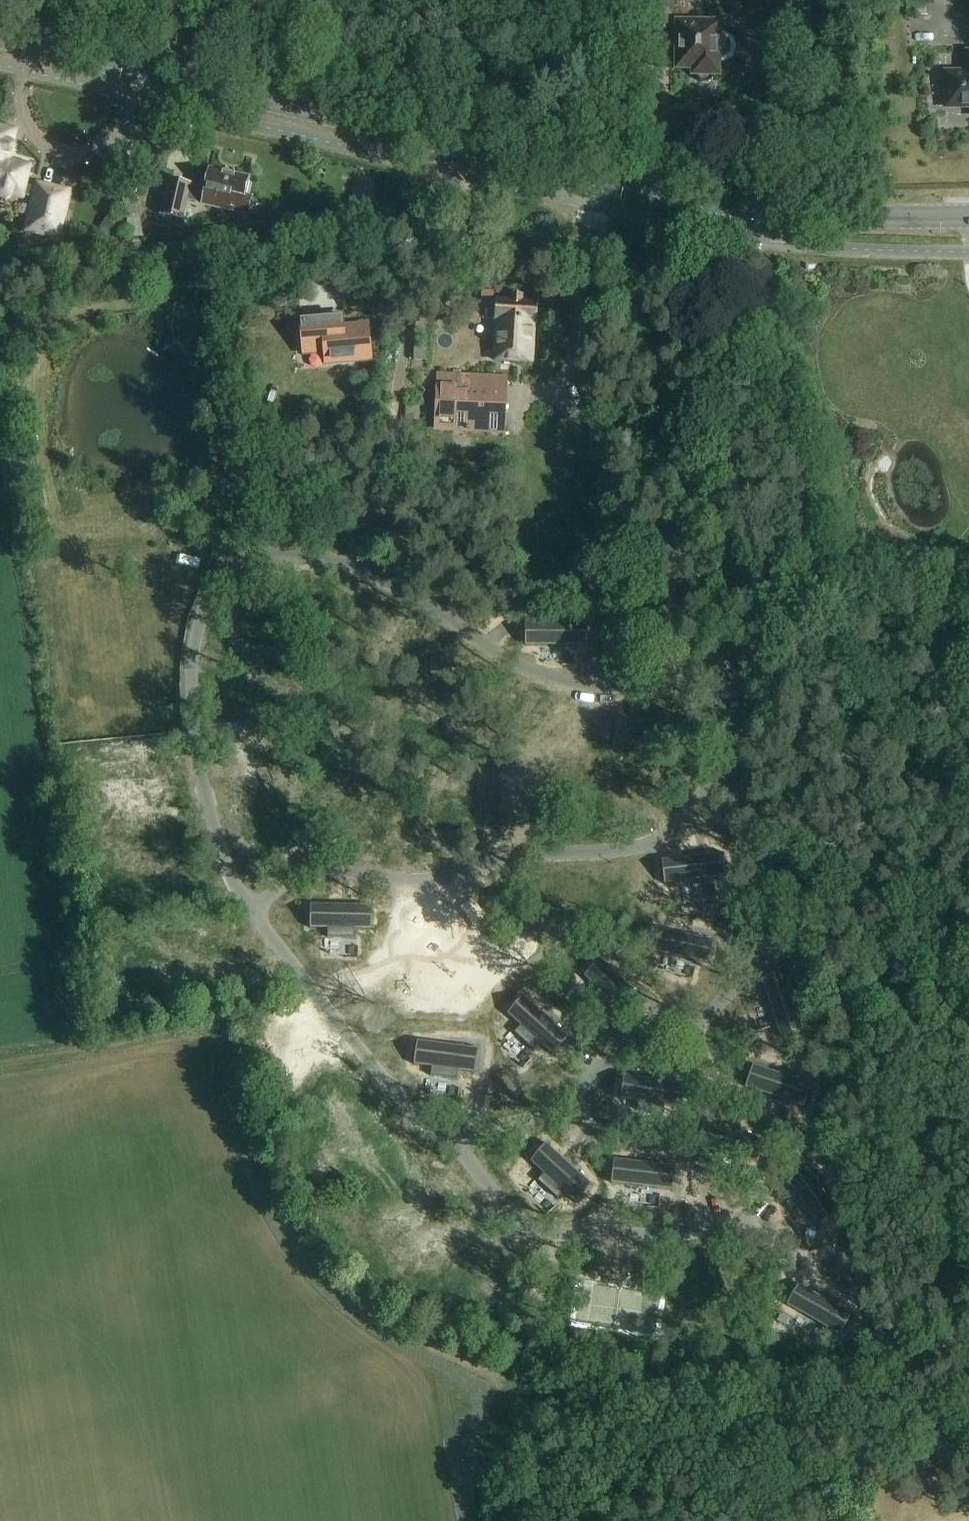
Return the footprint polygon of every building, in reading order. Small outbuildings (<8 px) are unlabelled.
[(655,34),(655,40),(678,40),(678,70),(694,71),(694,77),(697,77),(697,78),(698,79),(698,80),(699,81),(699,82),(701,84),(702,84),(704,84),(706,85),(708,85),(710,84),(711,84),(713,82),(714,81),(714,80),(714,79),(715,78),(715,77),(718,77),(718,64),(724,64),(731,58),(733,48),(731,38),(724,30),(719,30),(719,22),(689,21),(689,0),(655,0),(655,11),(655,34)] [(947,74),(948,107),(968,107),(968,74),(947,74)] [(11,143),(12,139),(7,132),(0,130),(0,198),(1,199),(2,200),(4,200),(5,201),(7,201),(9,200),(10,199),(12,198),(13,197),(13,195),(14,194),(21,196),(37,199),(30,231),(57,237),(67,194),(39,188),(39,190),(23,186),(27,169),(6,164),(8,155),(10,155),(11,155),(12,154),(13,154),(14,153),(15,151),(15,150),(15,149),(15,148),(15,147),(14,146),(14,145),(13,144),(12,143),(11,143)] [(253,198),(247,197),(251,184),(247,183),(248,180),(211,171),(206,190),(208,190),(206,196),(204,202),(204,205),(249,216),(253,198)] [(204,205),(204,202),(206,196),(189,192),(191,185),(170,180),(162,215),(183,220),(187,202),(204,205)] [(122,191),(128,228),(139,226),(137,211),(131,206),(128,190),(122,191)] [(111,214),(100,229),(115,240),(126,226),(111,214)] [(481,300),(493,300),(494,292),(482,291),(481,300)] [(522,298),(514,297),(513,303),(499,302),(499,300),(497,300),(495,324),(498,324),(495,361),(532,363),(535,327),(537,327),(539,302),(537,302),(537,304),(522,303),(522,298)] [(337,329),(336,317),(303,320),(306,354),(322,352),(322,355),(328,354),(329,363),(358,361),(356,343),(368,342),(367,326),(337,329)] [(437,374),(434,432),(505,436),(508,377),(437,374)] [(602,609),(546,610),(547,633),(603,631),(602,609)] [(333,620),(333,629),(351,629),(351,620),(333,620)] [(671,641),(653,644),(654,653),(672,651),(671,641)] [(562,642),(562,651),(580,651),(580,642),(562,642)] [(433,660),(433,669),(451,669),(451,660),(433,660)] [(639,669),(632,663),(627,670),(634,676),(639,669)] [(357,682),(357,691),(375,691),(375,682),(357,682)] [(258,692),(258,701),(276,701),(276,692),(258,692)] [(546,700),(546,709),(564,709),(564,700),(546,700)] [(443,716),(443,725),(461,725),(461,716),(443,716)] [(658,720),(658,729),(676,729),(676,720),(658,720)] [(119,730),(119,740),(137,740),(137,730),(119,730)] [(126,752),(126,774),(182,774),(182,752),(126,752)] [(595,759),(595,768),(613,768),(613,759),(595,759)] [(368,762),(368,772),(386,772),(386,762),(368,762)] [(265,774),(265,784),(283,784),(283,774),(265,774)] [(473,775),(473,784),(491,784),(491,775),(473,775)] [(146,780),(146,789),(164,789),(164,780),(146,780)] [(124,791),(117,812),(171,828),(177,806),(124,791)] [(557,801),(557,819),(566,819),(566,801),(557,801)] [(745,823),(745,832),(763,832),(763,823),(745,823)] [(135,827),(135,836),(153,836),(153,827),(135,827)] [(676,832),(673,854),(728,863),(732,841),(676,832)] [(339,848),(339,857),(357,857),(357,848),(339,848)] [(720,871),(720,881),(738,881),(738,871),(720,871)] [(228,877),(228,886),(246,886),(246,877),(228,877)] [(139,886),(139,896),(157,896),(157,886),(139,886)] [(639,915),(639,925),(657,925),(657,915),(639,915)] [(834,921),(834,930),(852,930),(852,921),(834,921)] [(564,943),(564,952),(582,952),(582,943),(564,943)] [(647,944),(644,967),(700,973),(702,951),(647,944)] [(478,964),(478,973),(496,973),(496,964),(478,964)] [(346,968),(343,990),(399,997),(401,975),(346,968)] [(669,978),(669,988),(687,988),(687,978),(669,978)] [(558,980),(547,1000),(597,1026),(607,1007),(558,980)] [(728,980),(725,1002),(780,1010),(784,988),(728,980)] [(817,980),(817,990),(835,990),(835,980),(817,980)] [(423,1005),(418,1026),(472,1040),(477,1019),(423,1005)] [(636,1005),(634,1028),(690,1034),(692,1011),(636,1005)] [(372,1011),(372,1021),(390,1021),(390,1011),(372,1011)] [(751,1020),(751,1030),(769,1030),(769,1020),(751,1020)] [(579,1033),(579,1043),(597,1043),(597,1033),(579,1033)] [(654,1039),(654,1048),(672,1048),(672,1039),(654,1039)] [(465,1048),(465,1057),(483,1057),(483,1048),(465,1048)] [(417,1056),(407,1075),(456,1102),(467,1082),(417,1056)] [(851,1063),(851,1073),(869,1073),(869,1063),(851,1063)] [(722,1077),(709,1095),(754,1128),(767,1110),(722,1077)] [(613,1082),(607,1103),(661,1119),(667,1097),(613,1082)] [(431,1111),(431,1120),(449,1120),(449,1111),(431,1111)] [(530,1124),(530,1133),(548,1133),(548,1124),(530,1124)] [(650,1128),(650,1137),(668,1137),(668,1128),(650,1128)] [(842,1131),(842,1140),(860,1140),(860,1131),(842,1131)] [(749,1138),(749,1147),(767,1147),(767,1138),(749,1138)] [(814,1240),(815,1231),(807,1230),(806,1239),(814,1240)] [(790,1319),(782,1315),(778,1322),(786,1327),(790,1319)]
